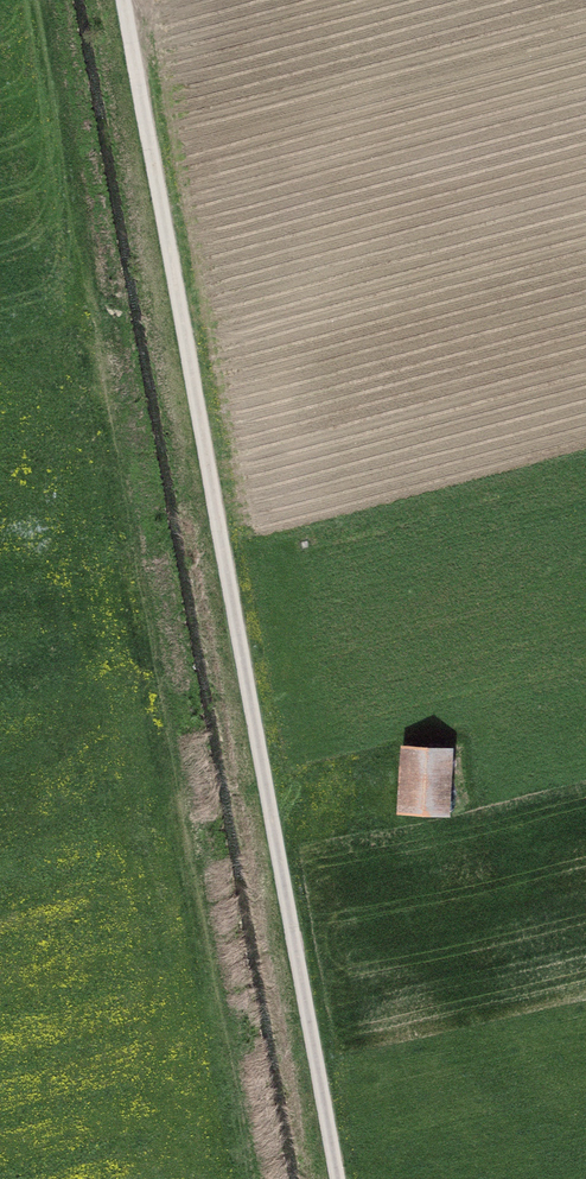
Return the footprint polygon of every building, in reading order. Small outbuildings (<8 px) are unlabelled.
[(407,752),(404,809),(440,810),(443,753),(407,752)]
